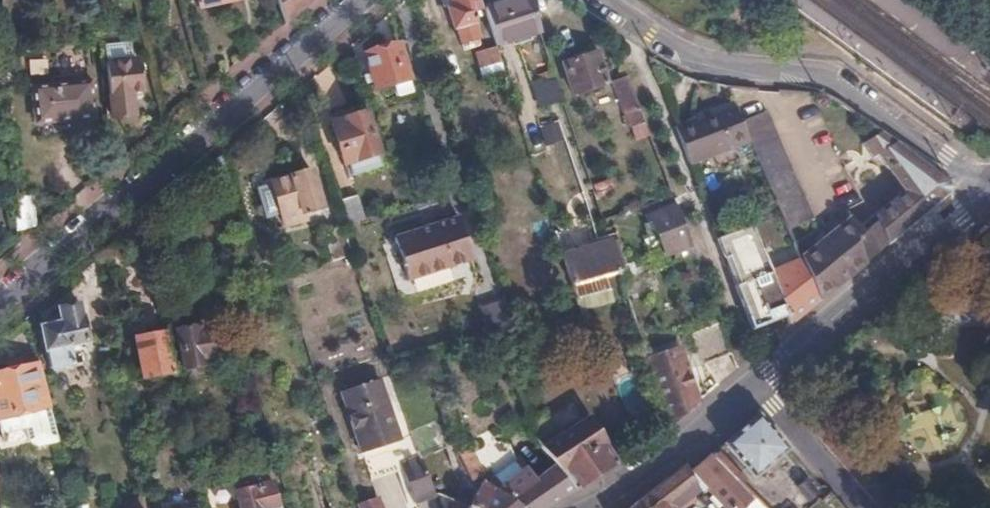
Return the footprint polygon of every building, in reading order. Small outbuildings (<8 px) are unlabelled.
[(284,20),(309,0),(278,0),(284,20)] [(442,5),(447,8),(454,27),(456,27),(460,43),(477,38),(469,15),(479,12),(475,0),(440,0),(442,5)] [(530,0),(508,0),(483,8),(495,45),(540,31),(530,0)] [(106,60),(112,115),(135,112),(132,91),(142,89),(140,72),(138,71),(135,57),(131,57),(129,40),(124,35),(110,37),(106,42),(108,59),(106,60)] [(408,78),(397,43),(365,52),(375,88),(408,78)] [(605,81),(594,48),(561,59),(571,92),(605,81)] [(505,77),(499,58),(492,60),(488,49),(474,54),(484,84),(505,77)] [(643,119),(627,76),(607,82),(624,128),(643,119)] [(537,108),(561,100),(553,78),(529,86),(537,108)] [(32,86),(35,121),(89,114),(86,79),(32,86)] [(732,100),(672,125),(688,164),(749,140),(741,121),(732,100)] [(749,140),(786,224),(808,214),(764,110),(741,121),(749,140)] [(345,114),(345,118),(330,123),(342,164),(358,159),(361,172),(379,166),(376,155),(379,154),(366,111),(362,113),(357,111),(345,114)] [(545,144),(562,141),(558,124),(541,127),(545,144)] [(951,180),(880,131),(862,141),(870,156),(878,152),(905,189),(857,228),(845,214),(799,255),(800,257),(818,298),(949,191),(951,180)] [(321,206),(310,169),(270,181),(272,187),(281,216),(284,227),(306,221),(303,212),(321,206)] [(281,216),(272,187),(257,191),(266,221),(281,216)] [(673,196),(671,192),(641,204),(646,217),(659,213),(673,250),(691,244),(676,206),(673,196)] [(685,192),(673,196),(676,206),(689,200),(685,192)] [(13,193),(16,230),(34,225),(31,193),(13,193)] [(341,201),(349,224),(363,219),(355,196),(341,201)] [(474,258),(460,214),(396,234),(410,278),(474,258)] [(786,313),(771,271),(765,252),(762,254),(751,223),(716,236),(724,257),(740,250),(752,278),(734,285),(750,326),(786,313)] [(354,254),(345,226),(325,233),(333,261),(354,254)] [(571,284),(603,274),(618,269),(609,239),(562,254),(571,284)] [(789,322),(818,298),(800,257),(771,271),(786,313),(789,322)] [(571,284),(579,309),(611,298),(603,274),(571,284)] [(161,306),(160,295),(149,297),(151,307),(161,306)] [(87,341),(77,303),(59,307),(62,319),(41,325),(51,368),(73,362),(70,346),(87,341)] [(701,363),(732,350),(721,322),(691,333),(701,363)] [(213,363),(205,324),(176,330),(183,369),(213,363)] [(143,377),(173,370),(166,331),(135,337),(143,377)] [(645,356),(658,398),(666,423),(666,424),(694,401),(677,345),(645,356)] [(45,409),(36,366),(0,374),(0,418),(45,409)] [(399,434),(378,371),(341,384),(361,447),(399,434)] [(545,409),(527,418),(539,449),(552,466),(574,491),(639,450),(666,423),(658,398),(644,403),(637,376),(606,388),(604,384),(596,387),(596,385),(580,388),(545,409)] [(0,418),(0,432),(3,434),(22,429),(25,443),(35,448),(45,446),(51,436),(45,409),(0,418)] [(752,478),(787,449),(757,414),(723,443),(752,478)] [(452,440),(416,452),(428,490),(436,488),(470,506),(474,507),(519,507),(481,480),(476,476),(467,481),(452,440)] [(416,452),(416,451),(397,457),(410,497),(428,490),(416,452)] [(709,454),(690,472),(683,465),(634,505),(636,507),(685,507),(708,489),(727,507),(765,507),(709,454)] [(552,466),(535,480),(515,460),(481,480),(519,507),(549,507),(574,492),(574,491),(552,466)] [(265,468),(232,475),(239,507),(275,507),(265,468)] [(95,499),(111,495),(109,486),(94,489),(95,499)] [(374,498),(357,503),(341,507),(378,507),(374,498)]
